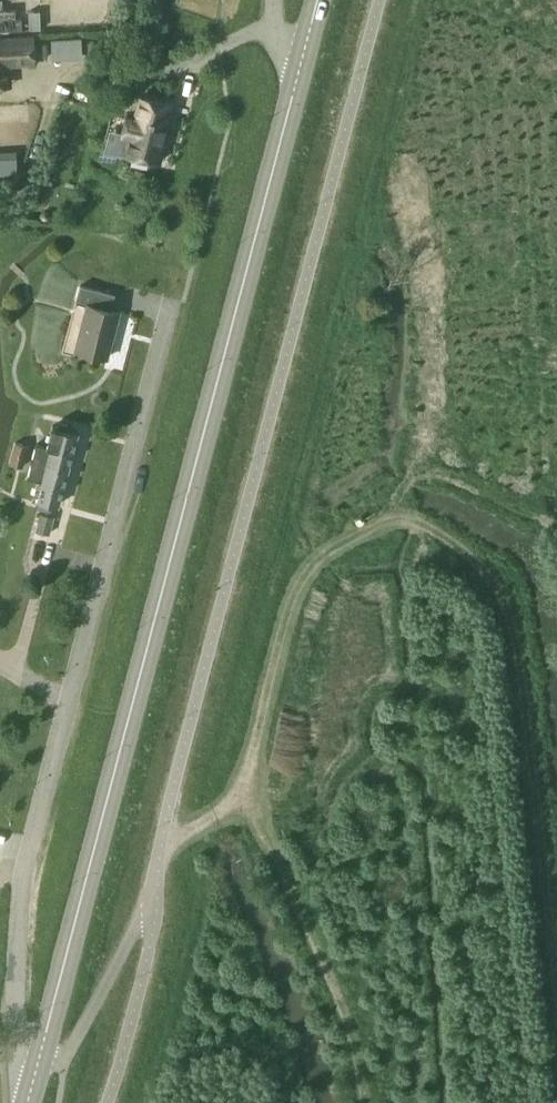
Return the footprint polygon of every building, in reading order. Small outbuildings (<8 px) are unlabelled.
[(23,31),(23,21),(17,21),(16,12),(0,13),(0,32),(23,31)] [(2,88),(0,57),(35,55),(34,35),(0,36),(0,88),(2,88)] [(173,104),(140,95),(125,152),(162,162),(174,118),(169,117),(173,104)] [(118,294),(83,285),(79,303),(90,306),(78,350),(111,358),(123,313),(114,311),(118,294)] [(38,443),(34,459),(71,469),(81,433),(73,431),(58,427),(55,426),(50,446),(49,446),(38,443)] [(18,445),(16,455),(30,458),(32,449),(18,445)] [(16,455),(13,464),(27,468),(30,458),(16,455)] [(34,459),(29,478),(40,481),(41,481),(37,497),(40,498),(44,499),(55,502),(62,504),(71,469),(34,459)] [(55,517),(41,513),(37,530),(50,534),(55,517)]
